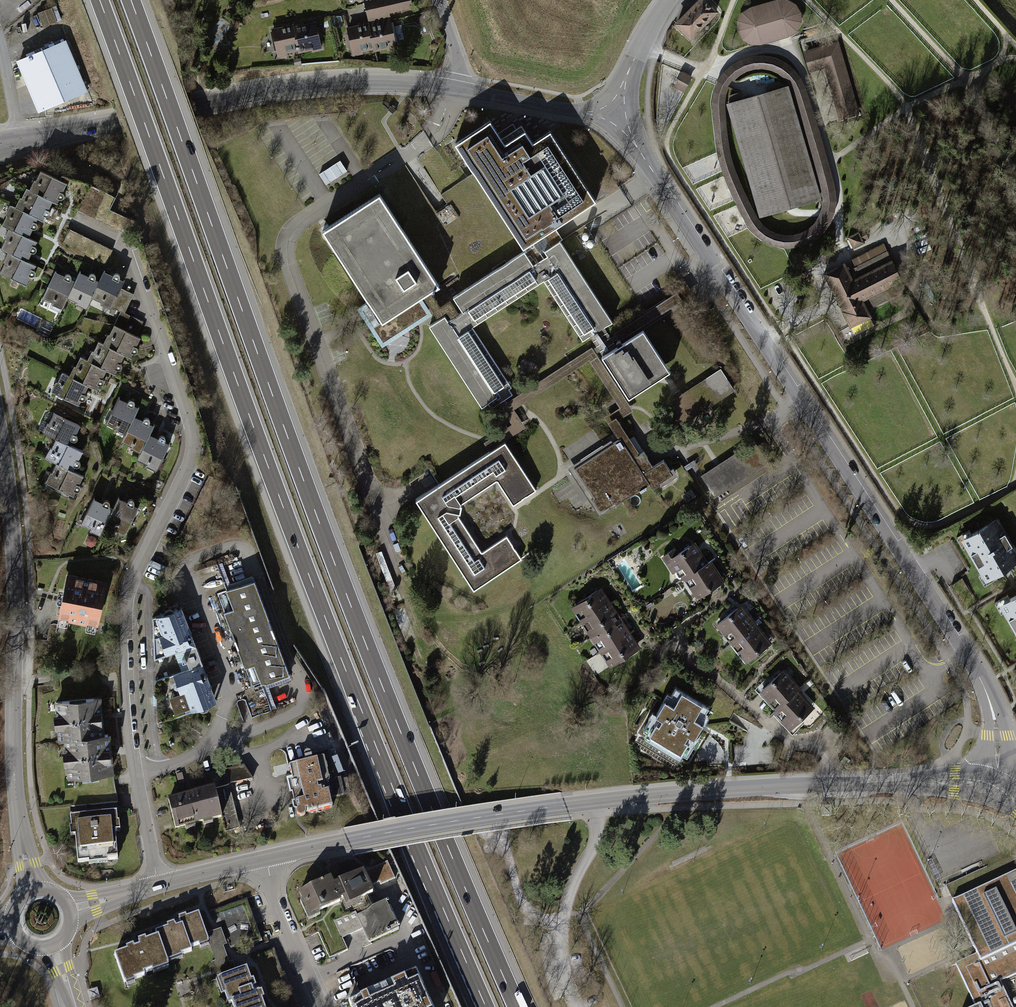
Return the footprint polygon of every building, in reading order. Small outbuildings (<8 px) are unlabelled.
[(362,3),(367,19),(343,26),(353,58),(397,44),(388,14),(411,7),(409,0),(373,0),(362,3)] [(704,0),(701,0),(676,24),(690,38),(716,12),(704,0)] [(751,7),(743,12),(738,21),(737,32),(742,40),(751,45),(761,45),(787,38),(796,33),(801,24),(801,14),(797,5),(789,0),(776,0),(751,7)] [(316,20),(270,30),(277,61),(322,52),(316,20)] [(402,25),(395,26),(397,41),(404,40),(402,25)] [(839,39),(804,48),(811,73),(827,69),(841,120),(860,115),(839,39)] [(62,40),(17,57),(37,108),(82,90),(62,40)] [(805,83),(793,67),(774,58),(752,57),(736,63),(724,73),(714,89),(712,106),(714,145),(718,164),(734,201),(747,225),(754,237),(766,244),(780,249),(798,248),(809,245),(822,237),(832,223),(837,203),(833,179),(809,95),(805,83)] [(692,77),(682,73),(675,87),(684,92),(692,77)] [(785,87),(728,104),(759,215),(819,199),(785,87)] [(556,230),(597,202),(551,133),(533,146),(521,127),(516,130),(513,124),(502,131),(497,134),(491,124),(455,148),(524,251),(556,230)] [(319,175),(326,185),(347,171),(340,161),(319,175)] [(0,261),(0,273),(23,285),(33,265),(23,261),(33,240),(24,236),(33,219),(38,221),(48,200),(52,202),(61,182),(36,170),(27,188),(22,185),(12,205),(5,202),(0,212),(0,224),(4,226),(0,235),(0,249),(5,251),(0,261)] [(380,197),(323,233),(367,303),(358,309),(362,316),(382,347),(433,315),(423,299),(424,299),(428,296),(431,294),(439,289),(380,197)] [(544,282),(583,342),(591,337),(604,328),(612,324),(559,242),(563,240),(559,235),(556,230),(524,251),(544,282)] [(859,233),(848,239),(853,250),(864,244),(859,233)] [(82,251),(108,262),(114,248),(88,237),(82,251)] [(884,245),(822,273),(847,329),(873,317),(865,299),(901,283),(884,245)] [(472,329),(544,282),(524,251),(452,298),(462,314),(472,329)] [(69,279),(52,271),(39,298),(59,308),(63,299),(83,309),(88,298),(121,314),(115,326),(108,322),(100,340),(96,338),(86,358),(78,354),(68,375),(58,370),(48,391),(77,405),(86,386),(96,390),(104,372),(111,375),(121,354),(127,356),(144,322),(124,312),(133,294),(120,288),(123,282),(98,270),(93,280),(74,270),(69,279)] [(677,293),(614,334),(615,335),(617,338),(619,341),(682,301),(683,301),(693,295),(687,285),(677,292),(677,293)] [(431,294),(424,299),(438,320),(448,314),(452,321),(459,316),(450,302),(440,308),(431,294)] [(472,329),(462,314),(459,316),(456,318),(452,321),(449,323),(445,317),(429,328),(482,408),(488,404),(491,409),(499,404),(502,402),(506,400),(512,395),(509,390),(511,388),(472,329)] [(604,328),(591,337),(597,347),(593,350),(594,352),(596,355),(600,352),(604,357),(617,348),(614,344),(619,341),(617,338),(615,335),(611,338),(604,328)] [(629,399),(670,372),(643,331),(622,345),(620,342),(619,342),(617,342),(616,343),(616,345),(618,348),(617,348),(604,357),(602,358),(629,399)] [(484,443),(491,454),(495,451),(500,448),(498,445),(525,428),(514,409),(589,361),(620,408),(605,418),(619,441),(621,440),(632,457),(634,460),(640,456),(617,421),(632,411),(596,355),(594,352),(593,350),(592,348),(507,402),(506,400),(502,402),(499,404),(512,425),(484,443)] [(136,405),(117,396),(104,423),(122,431),(117,440),(139,451),(135,461),(154,470),(168,442),(149,433),(153,424),(132,414),(136,405)] [(80,427),(50,411),(39,430),(53,438),(43,455),(55,462),(45,480),(73,495),(84,476),(75,471),(85,454),(69,446),(80,427)] [(619,441),(574,469),(591,496),(593,499),(592,500),(600,513),(615,504),(616,506),(650,485),(634,460),(632,457),(621,440),(619,441)] [(491,454),(416,503),(474,593),(522,561),(514,548),(507,536),(482,552),(459,516),(461,505),(497,482),(513,507),(525,499),(536,492),(505,445),(500,448),(495,451),(491,454)] [(718,501),(772,471),(761,451),(741,462),(742,464),(727,472),(724,468),(720,470),(717,465),(703,473),(718,501)] [(640,456),(634,460),(650,485),(653,491),(660,487),(661,488),(679,477),(674,470),(671,472),(664,462),(654,469),(644,453),(640,456)] [(111,505),(93,495),(77,524),(98,535),(104,525),(120,534),(136,505),(116,495),(111,505)] [(958,538),(981,581),(1015,562),(1015,556),(995,518),(958,538)] [(697,545),(664,563),(677,587),(686,582),(696,599),(729,580),(717,559),(708,565),(697,545)] [(103,584),(63,575),(53,615),(93,624),(103,584)] [(251,578),(215,591),(250,690),(287,677),(251,578)] [(604,589),(574,607),(613,668),(642,650),(604,589)] [(997,603),(1015,639),(1015,593),(997,603)] [(213,702),(181,603),(147,614),(161,656),(169,653),(174,669),(161,673),(174,714),(213,702)] [(745,606),(721,626),(754,666),(778,647),(745,606)] [(781,666),(754,691),(791,730),(812,710),(795,692),(801,687),(781,666)] [(651,711),(641,729),(647,732),(644,738),(678,758),(681,753),(686,755),(696,736),(694,735),(705,715),(703,714),(707,707),(675,689),(671,696),(666,693),(655,713),(651,711)] [(59,740),(106,733),(101,696),(56,699),(59,740)] [(106,733),(67,739),(73,780),(118,774),(112,733),(106,733)] [(330,779),(324,755),(287,763),(290,776),(285,777),(289,794),(291,793),(296,813),(300,815),(333,807),(331,797),(345,794),(340,776),(330,779)] [(210,786),(164,798),(171,827),(217,816),(210,786)] [(116,811),(70,815),(71,833),(76,833),(79,861),(116,858),(113,830),(117,829),(116,811)] [(330,877),(294,893),(306,918),(340,903),(343,909),(373,896),(361,871),(332,884),(330,877)] [(954,898),(979,960),(961,967),(977,1006),(1015,1006),(1005,978),(1015,974),(1015,874),(954,898)] [(247,900),(219,909),(231,947),(259,938),(247,900)] [(384,902),(333,924),(339,939),(360,930),(366,943),(397,929),(384,902)] [(152,939),(109,952),(119,985),(167,969),(164,960),(186,954),(184,947),(204,941),(195,912),(175,919),(177,925),(150,933),(152,939)] [(215,978),(223,1003),(227,1001),(229,1006),(261,1006),(256,991),(251,993),(243,969),(215,978)] [(345,1002),(347,1006),(430,1006),(414,971),(345,1002)]
